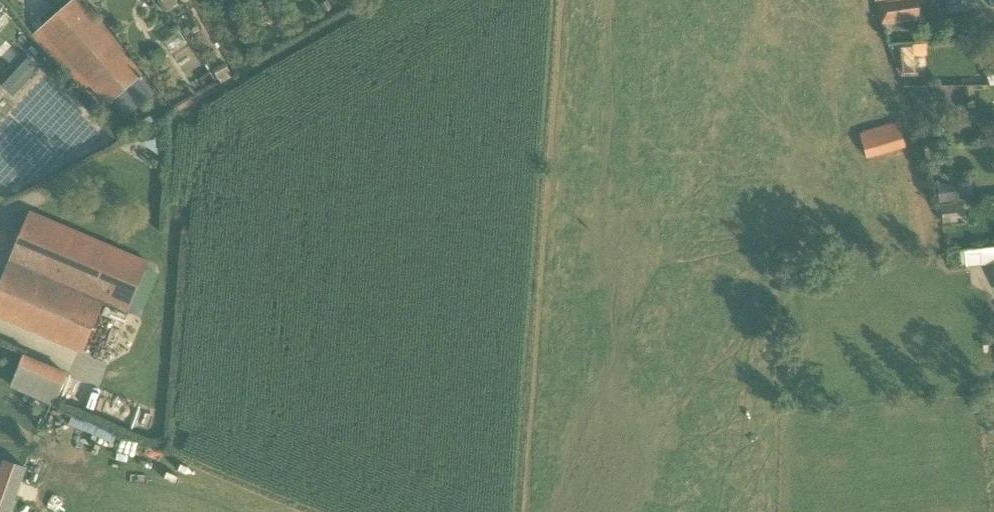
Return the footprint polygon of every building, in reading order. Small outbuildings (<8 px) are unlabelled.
[(98,112),(114,98),(128,115),(156,91),(79,0),(71,0),(44,24),(31,35),(98,112)] [(920,19),(917,0),(897,0),(886,2),(889,23),(920,19)] [(16,92),(40,67),(29,56),(5,83),(16,92)] [(867,157),(906,147),(899,121),(860,132),(867,157)] [(951,197),(951,185),(938,185),(938,197),(951,197)] [(130,309),(149,263),(30,212),(10,258),(130,309)] [(8,264),(0,283),(0,317),(83,352),(103,304),(8,264)] [(6,385),(51,405),(65,374),(20,354),(6,385)] [(89,409),(97,390),(77,382),(70,401),(89,409)] [(984,409),(987,431),(993,430),(993,408),(984,409)] [(27,468),(3,459),(0,467),(0,511),(11,511),(27,468)]
